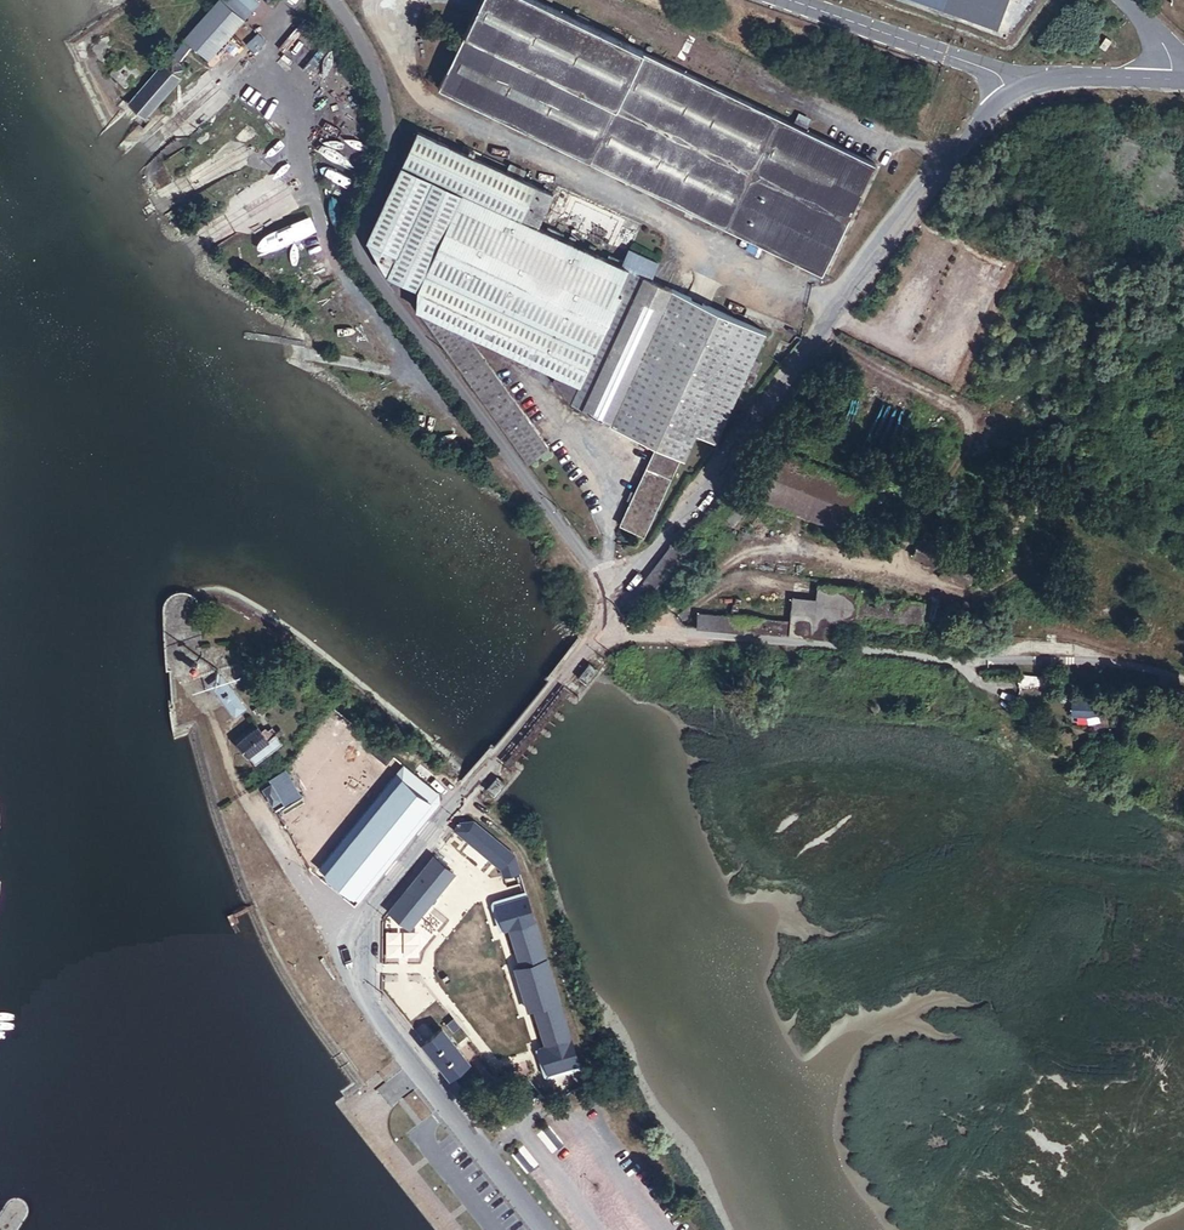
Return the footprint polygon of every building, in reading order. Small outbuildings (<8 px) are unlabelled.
[(210,59),(246,18),(227,2),(225,0),(217,0),(185,37),(210,59)] [(246,18),(261,0),(229,0),(227,2),(246,18)] [(538,0),(482,0),(439,90),(776,250),(802,263),(825,274),(851,220),(866,227),(874,211),(859,204),(878,162),(809,129),(810,126),(796,119),(795,123),(587,24),(589,20),(576,13),(574,17),(538,0)] [(572,9),(553,0),(545,0),(570,12),(572,9)] [(572,9),(576,0),(553,0),(572,9)] [(247,43),(256,51),(266,40),(257,32),(247,43)] [(1105,34),(1099,44),(1104,47),(1110,38),(1105,34)] [(147,113),(183,74),(180,71),(186,64),(174,53),(168,60),(166,58),(130,97),(128,95),(126,98),(146,116),(148,114),(147,113)] [(420,132),(398,177),(368,239),(390,275),(396,278),(418,290),(419,309),(450,353),(502,424),(588,543),(598,536),(584,517),(594,510),(469,342),(473,334),(555,372),(550,380),(573,405),(582,408),(603,418),(605,417),(609,419),(607,423),(656,445),(621,523),(645,534),(673,474),(679,456),(684,457),(694,430),(712,439),(745,369),(752,373),(758,360),(750,356),(761,333),(762,330),(760,329),(710,305),(650,277),(658,262),(633,249),(626,262),(609,254),(607,257),(593,250),(596,244),(624,257),(641,224),(563,188),(548,221),(574,234),(571,240),(564,236),(565,234),(550,227),(549,230),(539,225),(553,194),(521,179),(526,170),(509,162),(505,172),(420,132)] [(909,155),(906,162),(916,167),(919,160),(909,155)] [(710,305),(760,329),(764,318),(714,295),(710,305)] [(864,485),(775,446),(754,493),(842,532),(864,485)] [(924,528),(913,553),(973,579),(985,554),(924,528)] [(695,553),(675,538),(623,607),(627,617),(637,614),(635,610),(653,587),(663,594),(672,583),(675,585),(681,576),(678,574),(695,553)] [(697,624),(823,636),(824,623),(854,626),(855,618),(857,593),(858,588),(817,584),(816,596),(791,594),(789,619),(698,610),(697,624)] [(857,593),(855,618),(925,626),(928,600),(857,593)] [(590,660),(579,672),(586,678),(597,665),(590,660)] [(221,673),(211,681),(236,714),(247,706),(221,673)] [(273,692),(257,703),(263,711),(278,700),(273,692)] [(1077,701),(1071,701),(1070,713),(1093,715),(1094,698),(1086,698),(1086,695),(1077,694),(1077,701)] [(281,742),(271,728),(267,731),(264,728),(260,731),(257,727),(238,741),(254,762),(281,742)] [(392,786),(402,774),(378,754),(368,766),(392,786)] [(496,790),(506,776),(499,771),(489,785),(496,790)] [(277,773),(270,778),(272,781),(282,797),(286,802),(299,794),(290,779),(284,783),(277,773)] [(282,797),(272,781),(263,786),(273,802),(282,797)] [(461,819),(455,827),(496,860),(507,845),(473,817),(461,819)] [(311,820),(292,831),(312,864),(331,853),(311,820)] [(435,855),(389,910),(411,927),(456,873),(435,855)] [(521,901),(530,898),(523,874),(513,877),(521,901)] [(547,1045),(574,1036),(536,917),(509,925),(520,961),(516,962),(532,1011),(536,1009),(547,1045)] [(411,1013),(405,1018),(416,1031),(422,1026),(411,1013)] [(423,1040),(451,1074),(471,1058),(457,1040),(444,1024),(423,1040)] [(574,1090),(587,1086),(584,1074),(570,1078),(574,1090)] [(458,1084),(468,1097),(474,1092),(465,1079),(458,1084)] [(559,1089),(551,1095),(554,1099),(562,1093),(559,1089)]
